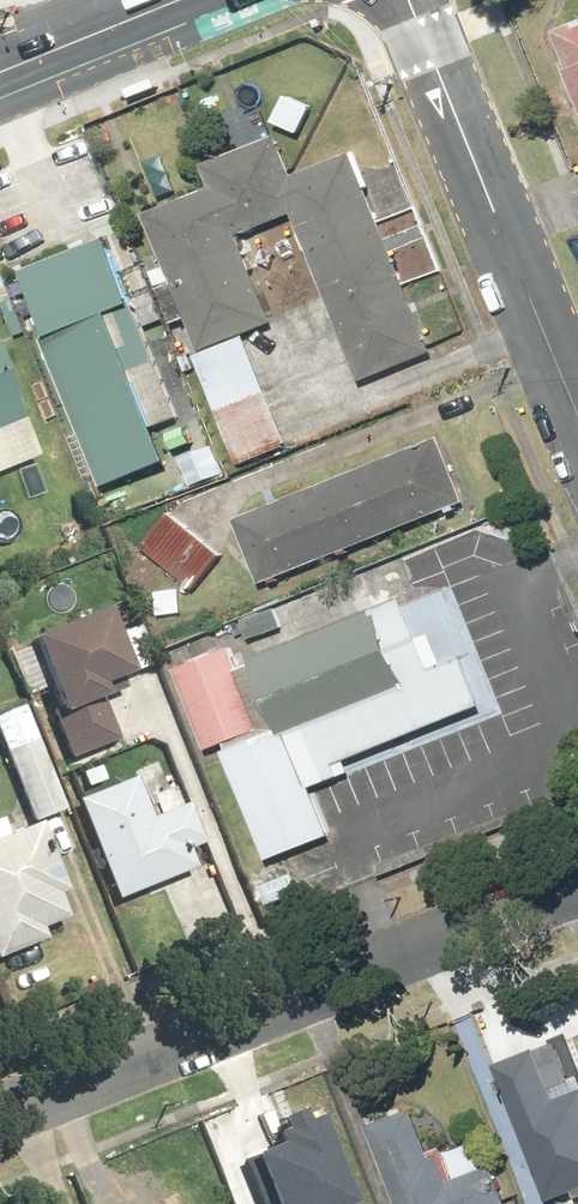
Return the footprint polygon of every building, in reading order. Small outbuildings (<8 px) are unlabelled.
[(556,32),(577,86),(577,23),(556,32)] [(216,183),(152,208),(179,279),(162,286),(176,321),(192,315),(205,348),(280,319),(247,233),(297,213),(361,377),(437,347),(361,151),(300,175),(284,133),(208,163),(216,183)] [(109,484),(176,457),(141,369),(162,360),(113,234),(24,268),(109,484)] [(4,304),(18,335),(30,330),(1,264),(0,265),(0,305),(4,304)] [(252,335),(201,355),(243,463),(294,443),(252,335)] [(44,453),(0,346),(0,471),(44,453)] [(470,502),(445,437),(242,516),(267,581),(470,502)] [(228,474),(217,445),(185,457),(196,486),(228,474)] [(176,511),(147,545),(199,589),(228,555),(176,511)] [(448,580),(246,662),(295,783),(497,701),(448,580)] [(124,630),(113,603),(8,647),(30,698),(48,690),(75,755),(120,736),(104,696),(111,693),(107,682),(157,661),(142,623),(124,630)] [(290,627),(281,604),(239,619),(248,643),(290,627)] [(228,646),(187,663),(218,739),(259,722),(228,646)] [(0,713),(0,727),(37,820),(68,807),(26,703),(0,713)] [(270,734),(219,754),(262,859),(313,839),(270,734)] [(135,774),(79,798),(121,897),(198,865),(189,846),(206,839),(190,802),(154,817),(135,774)] [(0,838),(0,956),(1,957),(51,937),(47,927),(72,916),(62,890),(70,887),(43,820),(0,838)] [(577,1188),(577,1073),(564,1037),(493,1065),(548,1200),(577,1188)] [(334,1101),(288,1119),(297,1139),(262,1153),(283,1203),(376,1203),(334,1101)] [(373,1126),(406,1203),(515,1203),(498,1163),(460,1179),(447,1148),(434,1153),(415,1108),(373,1126)]
